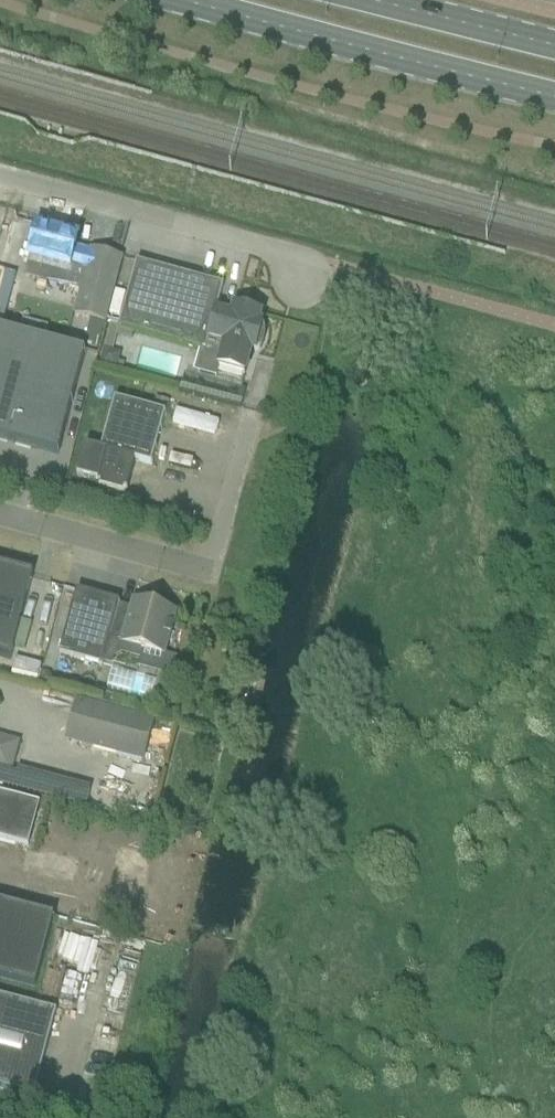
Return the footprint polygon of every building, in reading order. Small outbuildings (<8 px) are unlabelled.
[(30,260),(25,276),(80,292),(74,315),(104,323),(115,281),(121,259),(91,251),(91,253),(74,248),(77,237),(38,227),(29,260),(30,260)] [(162,341),(180,275),(136,263),(119,329),(162,341)] [(223,287),(180,275),(162,341),(199,351),(198,352),(205,354),(216,314),(223,287)] [(19,281),(2,277),(0,286),(0,307),(12,310),(19,281)] [(258,325),(260,315),(235,308),(232,318),(216,314),(205,354),(198,352),(192,374),(215,380),(218,369),(244,376),(251,351),(255,352),(254,353),(255,354),(259,351),(261,347),(263,343),(264,339),(265,334),(264,330),(263,325),(262,326),(258,325)] [(58,458),(86,352),(0,330),(0,442),(58,458)] [(166,414),(144,409),(115,401),(101,452),(85,447),(76,477),(99,483),(98,485),(126,493),(135,462),(151,467),(166,414)] [(26,596),(32,575),(0,567),(0,658),(10,660),(26,596)] [(102,667),(109,639),(122,643),(121,645),(164,657),(175,614),(133,603),(131,609),(118,605),(119,603),(76,592),(59,655),(102,667)] [(18,655),(44,661),(50,636),(24,630),(18,655)] [(143,760),(153,723),(76,702),(66,740),(143,760)] [(2,788),(6,771),(10,772),(17,744),(0,739),(0,787),(2,788)] [(42,798),(48,772),(25,767),(19,792),(42,798)] [(39,805),(0,794),(0,840),(28,847),(39,805)] [(0,904),(0,979),(35,989),(54,918),(0,904)] [(0,998),(0,1087),(34,1096),(56,1013),(0,998)]
